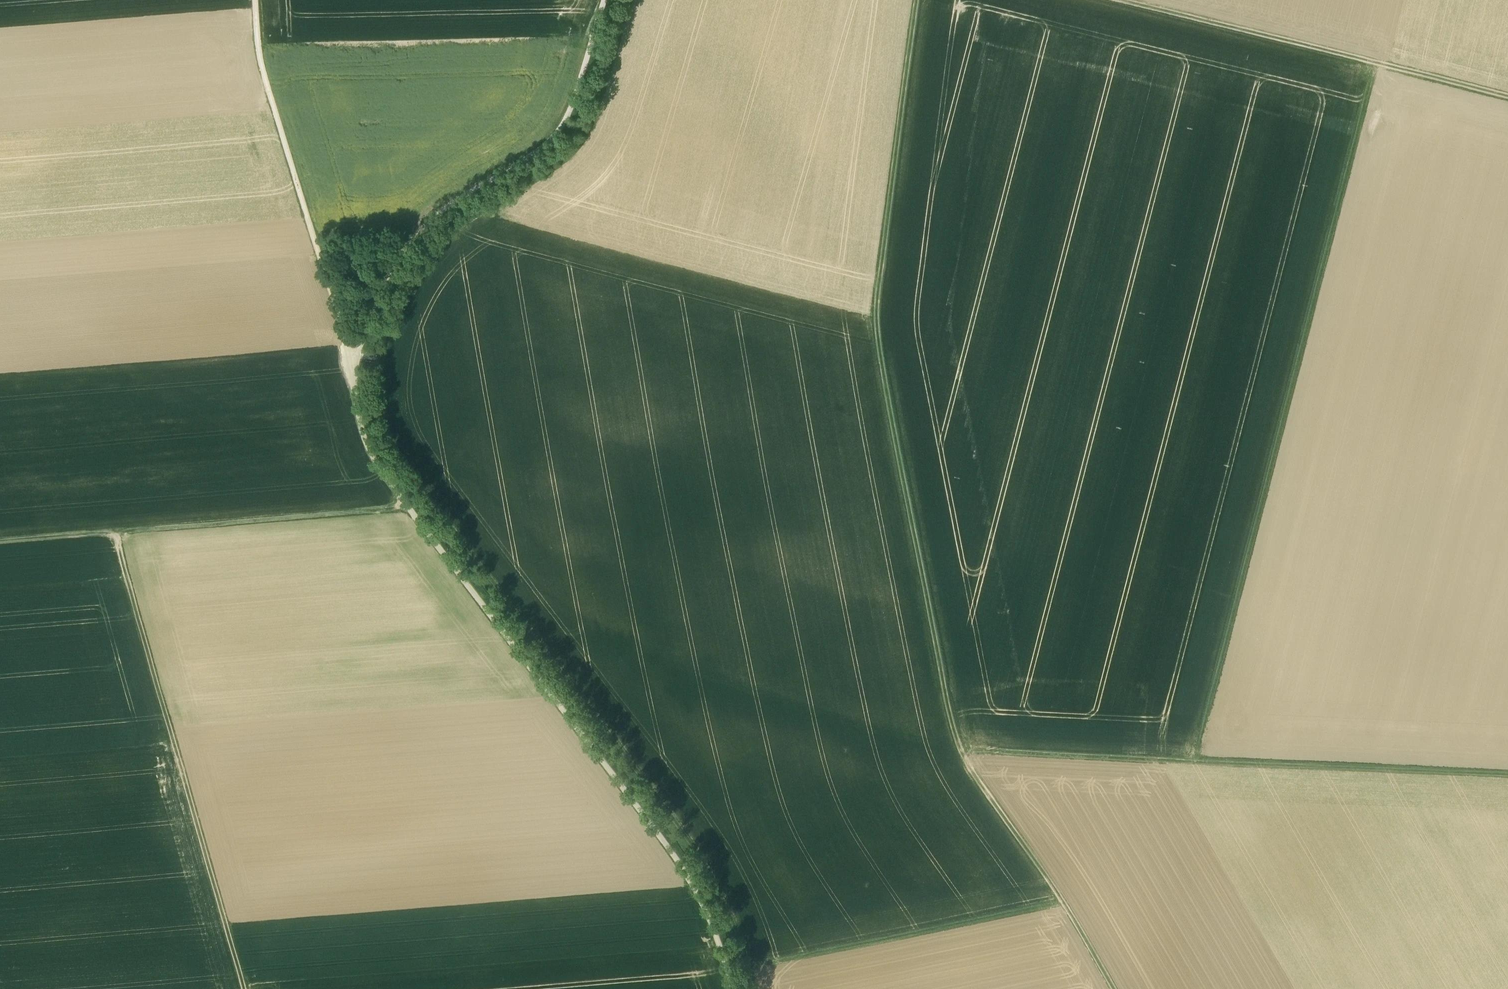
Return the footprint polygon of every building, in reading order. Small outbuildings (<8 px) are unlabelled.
[(660,843),(665,840),(656,823),(651,825),(660,843)]
